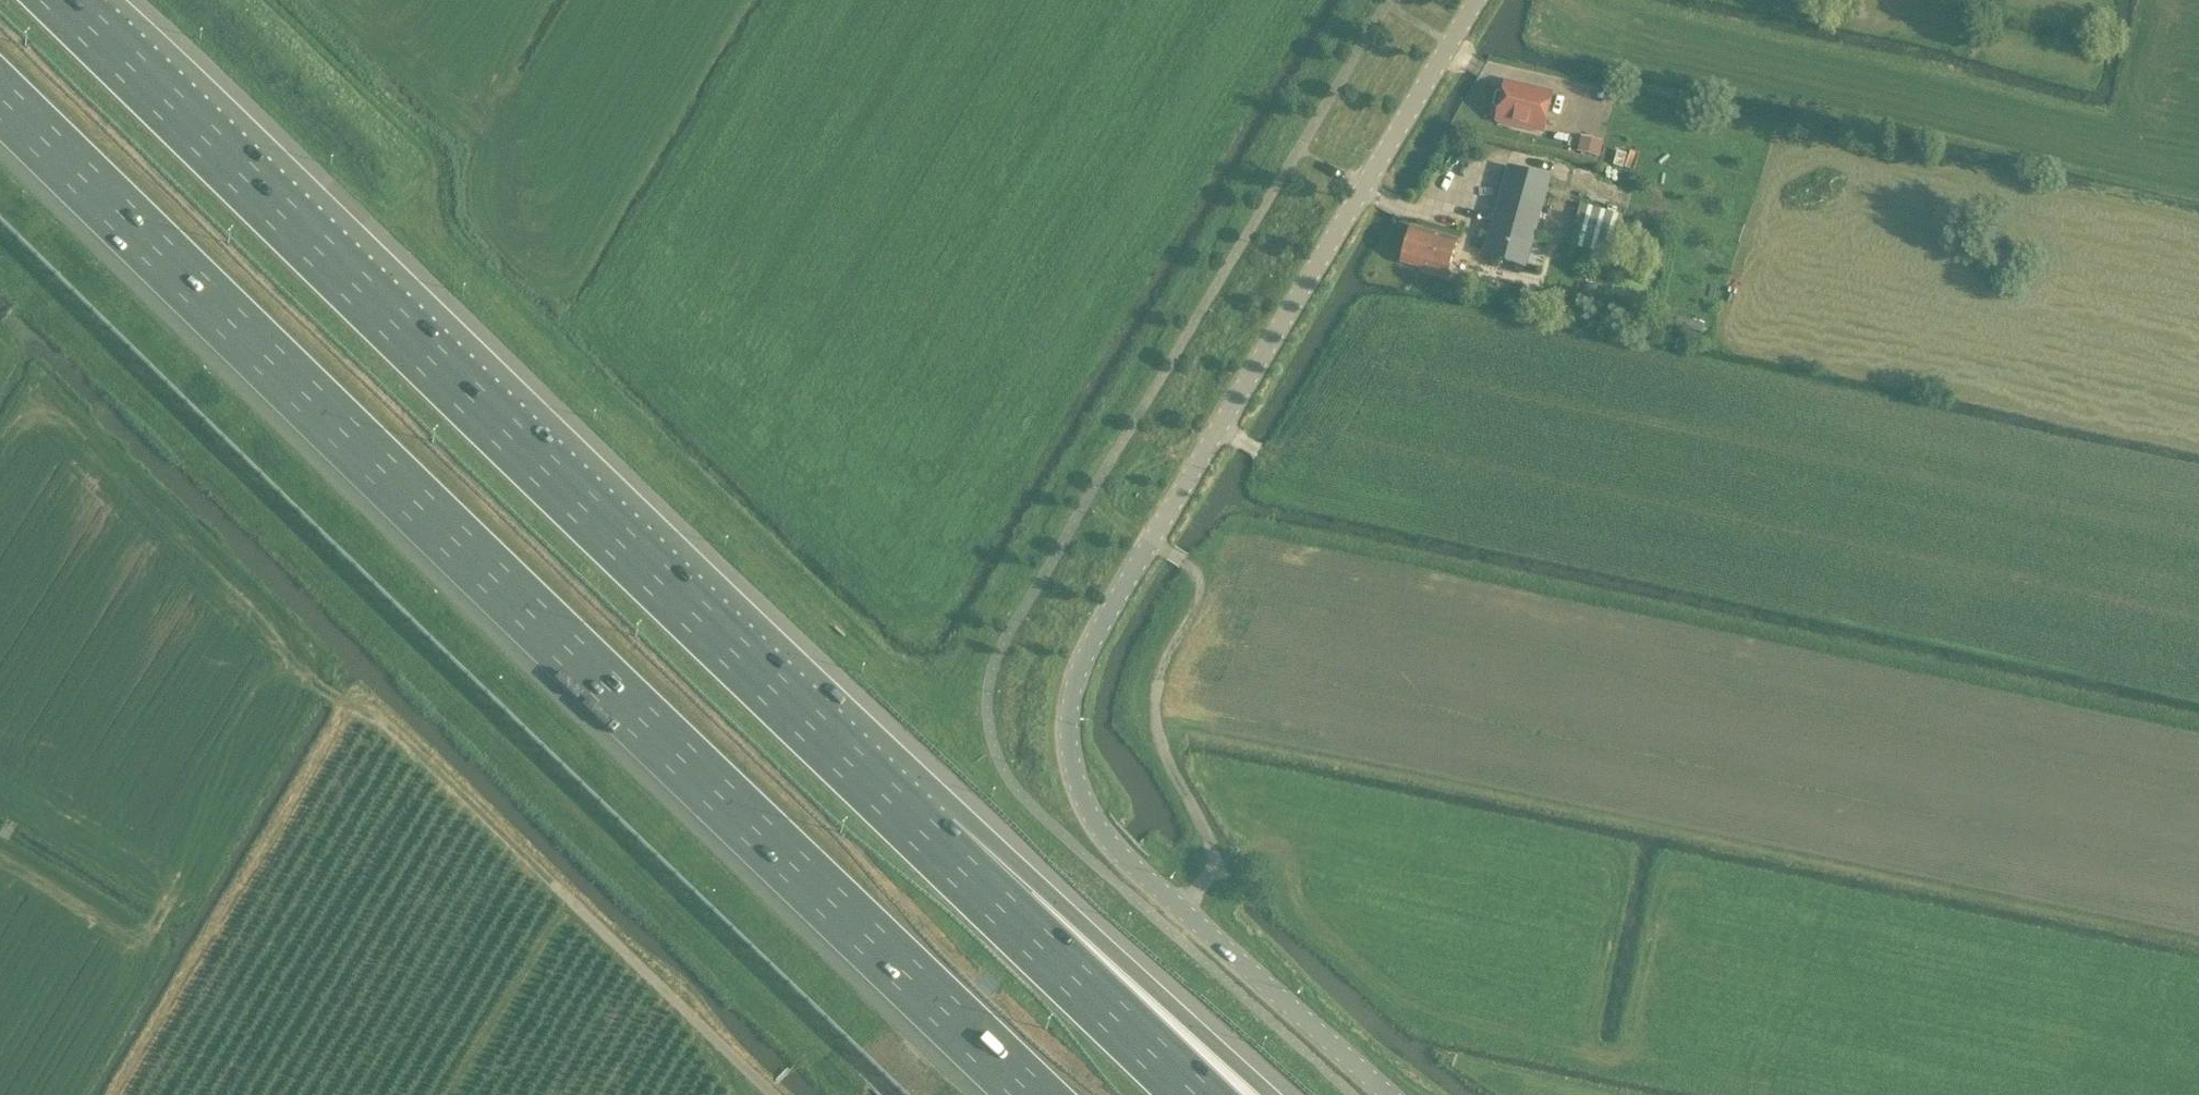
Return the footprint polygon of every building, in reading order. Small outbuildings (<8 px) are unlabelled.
[(1505,95),(1501,94),(1498,95),(1495,105),(1497,108),(1517,113),(1515,123),(1517,127),(1525,129),(1528,127),(1544,131),(1553,95),(1507,84),(1505,95)] [(1607,91),(1604,102),(1613,104),(1616,93),(1607,91)] [(1583,137),(1580,152),(1600,157),(1604,142),(1583,137)] [(1527,267),(1543,210),(1500,199),(1485,255),(1527,267)] [(1624,217),(1582,205),(1576,225),(1581,227),(1575,247),(1613,257),(1624,217)] [(1403,262),(1448,276),(1458,242),(1413,228),(1403,262)] [(1703,334),(1705,325),(1679,318),(1676,327),(1703,334)]
